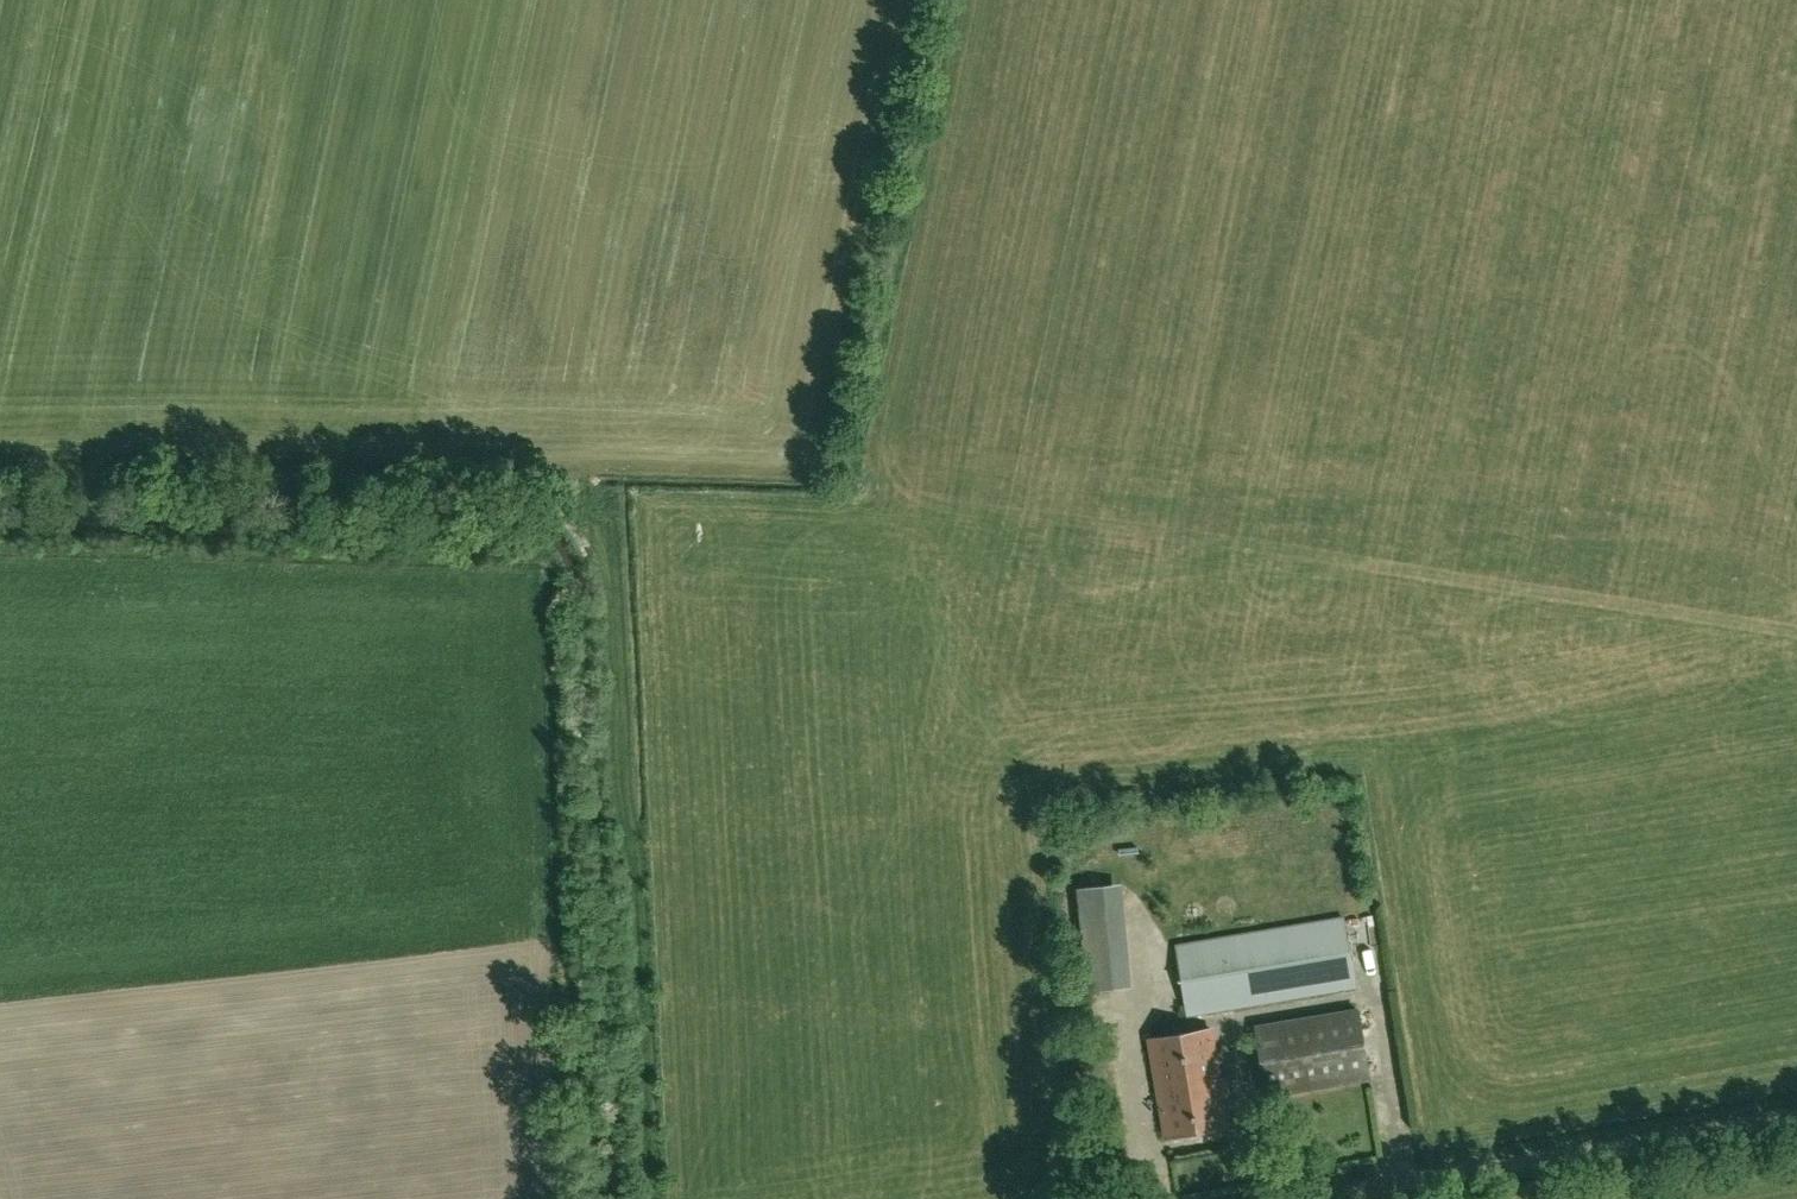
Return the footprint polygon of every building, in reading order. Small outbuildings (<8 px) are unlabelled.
[(1085,992),(1132,988),(1121,882),(1075,887),(1085,992)] [(1187,1015),(1354,986),(1343,918),(1176,946),(1187,1015)] [(1358,1012),(1255,1029),(1266,1096),(1369,1079),(1358,1012)] [(1210,1030),(1148,1041),(1166,1138),(1227,1127),(1221,1092),(1222,1092),(1210,1030)]
